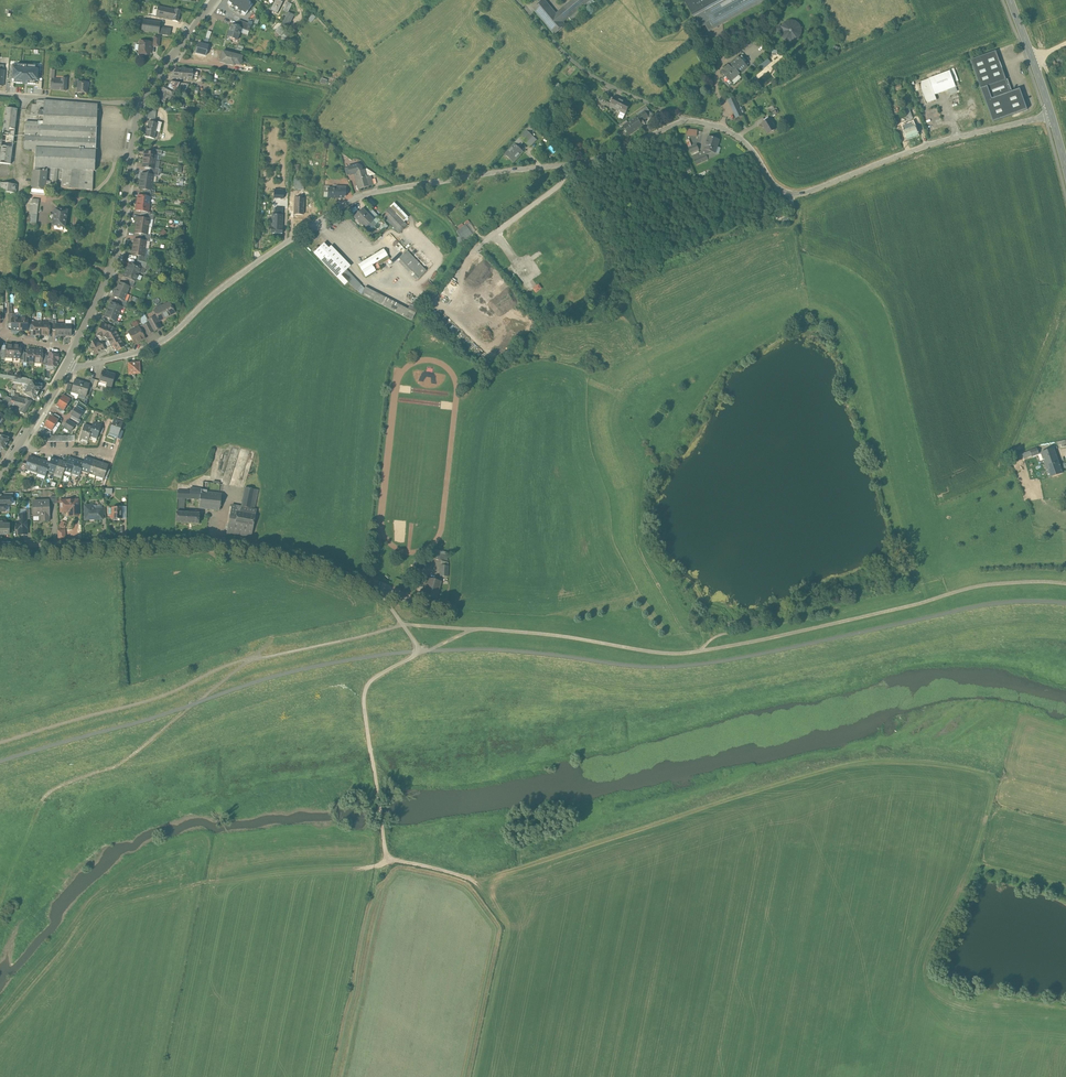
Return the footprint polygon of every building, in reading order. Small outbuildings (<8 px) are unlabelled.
[(270,10),(277,13),(284,0),(276,0),(270,10)] [(544,0),(543,0),(533,9),(555,34),(565,25),(563,22),(556,14),(544,0)] [(563,7),(570,16),(588,1),(587,0),(572,0),(563,7)] [(687,5),(700,27),(705,24),(706,25),(708,24),(710,27),(713,25),(711,22),(719,17),(723,24),(730,20),(726,13),(750,0),(696,0),(687,5)] [(726,13),(730,20),(763,2),(762,0),(750,0),(726,13)] [(244,1),(236,13),(242,17),(243,18),(244,18),(252,6),(244,1)] [(282,10),(288,12),(292,3),(286,1),(282,10)] [(175,10),(158,6),(157,12),(156,12),(155,13),(157,14),(156,17),(173,20),(173,21),(178,22),(180,10),(175,9),(175,10)] [(563,7),(556,14),(563,22),(570,16),(563,7)] [(297,14),(291,12),(285,22),(291,26),(297,14)] [(723,24),(719,17),(711,22),(715,28),(723,24)] [(143,20),(134,19),(133,30),(137,30),(137,31),(141,31),(143,20)] [(160,22),(143,20),(141,31),(159,34),(160,28),(160,22)] [(246,23),(239,21),(238,25),(238,27),(241,28),(241,29),(249,32),(251,25),(247,24),(247,23),(246,23)] [(795,22),(790,21),(785,23),(781,27),(781,28),(778,27),(777,31),(781,32),(783,37),(787,40),(792,41),(797,39),(800,35),(801,30),(799,25),(795,22)] [(238,27),(231,25),(227,37),(228,37),(227,40),(231,42),(231,40),(235,41),(236,40),(237,40),(241,29),(241,28),(238,27)] [(280,26),(275,31),(282,38),(285,35),(284,34),(286,32),(280,26)] [(289,35),(286,32),(284,34),(285,35),(282,38),(284,40),(285,39),(288,42),(291,38),(288,36),(289,35)] [(151,43),(140,41),(139,52),(140,54),(142,54),(143,53),(145,53),(146,55),(148,55),(150,54),(150,52),(150,51),(151,51),(151,48),(150,48),(151,43)] [(981,89),(993,122),(1027,110),(1019,89),(1010,92),(1005,80),(1006,80),(996,51),(971,60),(981,89)] [(242,57),(223,52),(220,62),(234,66),(235,63),(240,65),(242,57)] [(739,57),(732,63),(732,62),(729,65),(738,75),(741,72),(747,66),(739,57)] [(762,70),(771,61),(766,57),(758,65),(762,70)] [(738,75),(729,65),(722,72),(725,76),(722,79),(729,87),(733,83),(731,81),(738,75)] [(37,81),(37,68),(10,68),(10,79),(12,79),(12,83),(34,83),(34,81),(37,81)] [(193,70),(177,68),(170,78),(192,80),(193,76),(198,76),(198,72),(193,72),(193,70)] [(52,69),(44,69),(43,69),(43,70),(43,73),(43,74),(42,89),(51,89),(51,78),(52,74),(52,70),(52,69)] [(950,71),(929,79),(918,83),(924,99),(934,95),(935,95),(956,87),(950,71)] [(62,79),(51,78),(51,89),(61,90),(61,91),(66,91),(67,79),(62,78),(62,79)] [(79,82),(78,82),(78,87),(78,93),(87,93),(88,82),(79,82)] [(180,83),(171,82),(168,88),(174,92),(176,93),(180,83)] [(168,88),(164,86),(157,99),(164,103),(167,98),(170,99),(174,92),(168,88)] [(576,95),(571,91),(570,92),(567,95),(572,100),(576,95)] [(934,95),(924,99),(926,104),(937,100),(935,95),(934,95)] [(630,104),(614,96),(609,106),(621,112),(622,110),(626,112),(630,104)] [(44,100),(43,111),(43,116),(43,121),(43,126),(38,125),(38,122),(25,122),(25,147),(36,148),(35,171),(33,171),(31,190),(30,194),(45,196),(46,187),(61,189),(61,187),(92,191),(100,105),(44,100)] [(43,111),(44,100),(37,100),(36,104),(32,104),(31,116),(37,116),(38,110),(43,111)] [(741,112),(735,100),(730,103),(735,115),(741,112)] [(774,107),(768,110),(771,116),(777,113),(774,107)] [(6,108),(2,139),(2,143),(1,146),(0,156),(0,163),(11,165),(17,109),(6,108)] [(156,111),(148,110),(145,118),(155,119),(156,111)] [(626,112),(622,110),(621,112),(618,117),(619,118),(623,120),(626,112)] [(642,113),(623,126),(629,135),(645,124),(643,121),(649,117),(645,111),(642,113)] [(769,119),(768,118),(764,120),(765,121),(761,124),(767,134),(776,129),(775,129),(774,130),(772,125),(773,124),(769,119)] [(158,124),(148,121),(145,137),(154,139),(156,131),(159,132),(162,123),(158,122),(158,124)] [(908,125),(903,126),(904,130),(907,139),(917,135),(914,127),(913,123),(908,125)] [(527,130),(505,154),(514,162),(524,152),(519,148),(524,142),(530,147),(537,140),(527,130)] [(719,140),(708,137),(705,149),(706,150),(715,152),(716,153),(716,152),(717,147),(719,140)] [(689,148),(691,153),(698,149),(696,144),(691,147),(689,148)] [(700,153),(692,156),(696,165),(708,159),(707,156),(715,152),(706,150),(702,152),(700,153)] [(152,153),(144,152),(143,159),(155,161),(156,154),(157,153),(152,153)] [(155,161),(143,159),(142,167),(150,168),(154,169),(154,168),(155,161)] [(3,165),(2,165),(1,165),(0,166),(0,176),(1,176),(3,177),(4,177),(5,177),(5,176),(6,176),(7,175),(8,175),(9,174),(9,173),(9,172),(9,171),(9,170),(9,169),(9,168),(8,167),(7,166),(5,165),(4,165),(3,165)] [(358,165),(347,168),(350,175),(355,174),(354,173),(362,171),(361,167),(358,165)] [(362,171),(354,173),(355,174),(359,189),(369,186),(366,177),(365,173),(364,170),(362,171)] [(149,175),(141,174),(140,181),(152,183),(153,175),(149,175)] [(301,179),(295,179),(294,183),(294,189),(304,190),(304,183),(301,183),(301,179)] [(152,183),(140,181),(139,189),(145,190),(151,190),(152,183)] [(0,183),(0,191),(16,193),(17,185),(0,183)] [(332,186),(324,186),(324,197),(328,197),(328,188),(337,188),(337,186),(337,185),(334,185),(332,186)] [(337,186),(337,188),(328,188),(328,197),(344,198),(344,197),(345,197),(345,194),(344,194),(344,187),(337,186)] [(144,196),(138,195),(137,203),(149,205),(150,197),(144,196)] [(304,198),(294,197),(294,214),(303,215),(304,198)] [(282,201),(273,201),(272,214),(283,215),(284,207),(282,201)] [(149,205),(137,203),(136,211),(140,211),(148,212),(149,205)] [(407,218),(394,203),(390,207),(391,209),(403,221),(407,218)] [(31,204),(29,214),(31,215),(37,215),(39,205),(32,204),(31,204)] [(67,211),(55,209),(53,226),(65,227),(67,211)] [(367,213),(362,209),(354,217),(365,228),(367,226),(373,220),(367,213)] [(381,219),(371,209),(367,213),(373,220),(367,226),(369,229),(371,229),(379,221),(378,221),(381,219)] [(403,221),(391,209),(383,216),(399,233),(407,225),(403,221)] [(283,215),(272,214),(271,228),(270,233),(282,234),(283,228),(282,228),(283,215)] [(144,218),(137,217),(136,225),(148,227),(149,219),(144,218)] [(148,227),(136,225),(135,233),(141,234),(147,234),(148,227)] [(465,225),(456,232),(460,237),(463,241),(472,234),(465,225)] [(140,240),(134,239),(133,247),(145,249),(146,241),(140,240)] [(323,244),(314,253),(319,258),(328,249),(323,244)] [(350,266),(331,246),(328,249),(319,258),(338,278),(346,270),(350,266)] [(145,249),(133,247),(132,255),(138,256),(144,256),(145,249)] [(384,249),(371,257),(375,263),(377,262),(379,265),(390,259),(384,249)] [(426,271),(407,251),(399,259),(418,279),(426,271)] [(371,257),(358,265),(366,277),(376,271),(372,265),(375,263),(371,257)] [(147,263),(138,260),(136,265),(145,269),(147,263)] [(136,265),(130,262),(127,270),(138,274),(139,271),(143,273),(145,269),(136,265)] [(138,274),(127,270),(124,276),(124,277),(131,280),(135,282),(138,274)] [(346,270),(338,278),(345,285),(353,277),(346,270)] [(361,285),(354,278),(349,283),(356,290),(357,289),(361,285)] [(124,284),(120,282),(117,289),(127,293),(130,287),(130,286),(124,284)] [(541,283),(535,288),(538,292),(545,288),(541,283)] [(377,293),(365,287),(362,294),(373,300),(377,293)] [(127,293),(117,289),(114,296),(118,298),(124,301),(124,300),(127,293)] [(409,309),(377,293),(373,300),(412,320),(418,308),(411,305),(409,309)] [(116,305),(111,302),(108,310),(119,314),(122,307),(116,305)] [(169,302),(154,311),(157,316),(159,321),(175,312),(169,302)] [(119,314),(108,310),(105,317),(110,319),(116,321),(119,314)] [(155,317),(148,320),(149,323),(154,331),(161,328),(157,322),(155,317)] [(20,318),(12,318),(12,330),(19,330),(20,318)] [(25,318),(20,318),(19,330),(27,330),(27,324),(27,318),(25,318)] [(34,323),(34,330),(34,335),(41,335),(42,323),(34,323)] [(109,325),(102,323),(96,335),(103,338),(103,337),(107,339),(108,340),(118,334),(114,328),(108,326),(109,325)] [(149,323),(142,326),(147,334),(147,335),(154,331),(149,323)] [(139,327),(128,332),(134,344),(145,338),(144,336),(139,327)] [(118,334),(108,340),(111,346),(114,344),(113,344),(121,340),(118,334)] [(107,339),(103,337),(103,338),(96,335),(93,341),(102,345),(104,349),(111,346),(108,340),(107,339)] [(121,340),(113,344),(114,344),(117,350),(124,346),(121,340)] [(102,345),(93,341),(91,346),(95,354),(104,349),(102,345)] [(13,345),(6,345),(5,349),(5,357),(13,358),(13,345)] [(21,346),(13,345),(13,358),(20,358),(21,350),(21,346)] [(35,350),(28,350),(27,353),(27,362),(34,362),(35,350)] [(43,351),(35,350),(34,362),(42,363),(43,354),(43,351)] [(54,353),(49,353),(49,356),(48,365),(49,365),(51,365),(52,366),(55,366),(57,363),(57,360),(58,360),(60,358),(59,356),(59,354),(54,354),(54,353)] [(136,362),(132,363),(128,363),(129,370),(128,370),(129,373),(129,374),(135,374),(140,373),(139,362),(136,363),(136,362)] [(115,375),(102,371),(99,383),(100,381),(107,383),(106,385),(112,386),(115,375)] [(14,376),(13,376),(0,374),(0,377),(14,380),(13,383),(25,384),(26,385),(23,389),(26,391),(32,381),(26,378),(14,376)] [(75,379),(71,392),(79,394),(82,382),(75,379)] [(26,391),(24,393),(34,400),(42,387),(32,381),(26,391)] [(82,382),(79,394),(86,396),(89,386),(90,384),(82,382)] [(66,396),(63,395),(60,400),(67,405),(71,399),(70,399),(66,396)] [(24,400),(12,397),(7,407),(19,410),(19,412),(24,414),(31,402),(25,400),(24,400)] [(67,405),(60,400),(56,406),(59,408),(63,410),(64,411),(67,405)] [(83,412),(75,408),(71,414),(73,416),(70,422),(75,424),(76,422),(76,421),(78,419),(79,419),(83,412)] [(53,417),(51,415),(47,421),(55,425),(58,420),(58,419),(53,417)] [(70,422),(68,420),(64,427),(71,431),(75,425),(75,424),(70,422)] [(123,423),(114,420),(110,432),(118,435),(119,432),(123,423)] [(55,425),(47,421),(44,426),(52,431),(55,425)] [(101,425),(94,423),(92,428),(89,435),(97,438),(99,433),(101,427),(101,425)] [(92,428),(84,425),(80,437),(88,440),(89,435),(92,428)] [(4,449),(10,439),(9,438),(0,435),(0,446),(4,449)] [(1054,448),(1041,453),(1050,478),(1063,473),(1054,448)] [(42,460),(30,456),(27,464),(26,469),(38,473),(42,460)] [(59,460),(52,458),(50,463),(47,470),(55,473),(59,460)] [(76,460),(68,458),(67,463),(64,470),(72,473),(76,460)] [(93,460),(85,458),(84,463),(81,470),(89,473),(93,460)] [(50,463),(42,460),(38,473),(45,476),(47,470),(50,463)] [(67,463),(59,460),(55,473),(62,475),(64,470),(67,463)] [(84,463),(76,460),(72,473),(79,475),(81,470),(84,463)] [(101,463),(93,460),(89,473),(96,475),(101,463)] [(27,464),(22,463),(18,470),(25,472),(26,469),(27,464)] [(108,465),(101,463),(96,475),(104,478),(105,475),(107,469),(108,465)] [(222,482),(205,480),(205,488),(221,490),(222,482)] [(254,489),(245,487),(242,506),(250,508),(254,489)] [(185,490),(179,488),(179,497),(192,497),(192,491),(185,490)] [(207,491),(201,491),(199,507),(219,509),(221,493),(207,491)] [(78,500),(60,500),(61,512),(69,511),(69,515),(79,515),(78,500)] [(49,501),(41,501),(41,502),(33,502),(33,514),(42,514),(42,521),(50,521),(49,501)] [(101,509),(93,509),(93,508),(93,505),(85,506),(85,519),(102,519),(102,515),(102,509),(101,509)] [(242,506),(232,505),(230,514),(236,515),(237,511),(255,514),(256,509),(254,509),(250,508),(242,506)] [(119,506),(113,506),(114,508),(112,508),(109,508),(109,515),(112,515),(112,518),(114,518),(114,519),(117,519),(117,518),(121,518),(121,508),(119,508),(119,506)] [(199,512),(176,510),(176,522),(199,523),(199,516),(201,516),(201,514),(199,514),(199,512)] [(255,514),(237,511),(236,515),(234,525),(253,528),(255,514)] [(26,514),(19,515),(19,522),(16,522),(16,529),(18,528),(19,535),(27,534),(27,519),(27,514),(26,514)] [(0,522),(0,535),(9,535),(9,524),(2,524),(2,522),(0,522)] [(234,525),(229,524),(227,533),(251,537),(253,528),(234,525)] [(448,555),(433,551),(431,556),(447,560),(448,555)] [(423,561),(415,559),(411,572),(419,574),(423,561)] [(448,566),(440,565),(440,576),(448,576),(448,566)] [(434,579),(428,578),(423,594),(437,598),(441,581),(436,580),(433,580),(434,579)]
